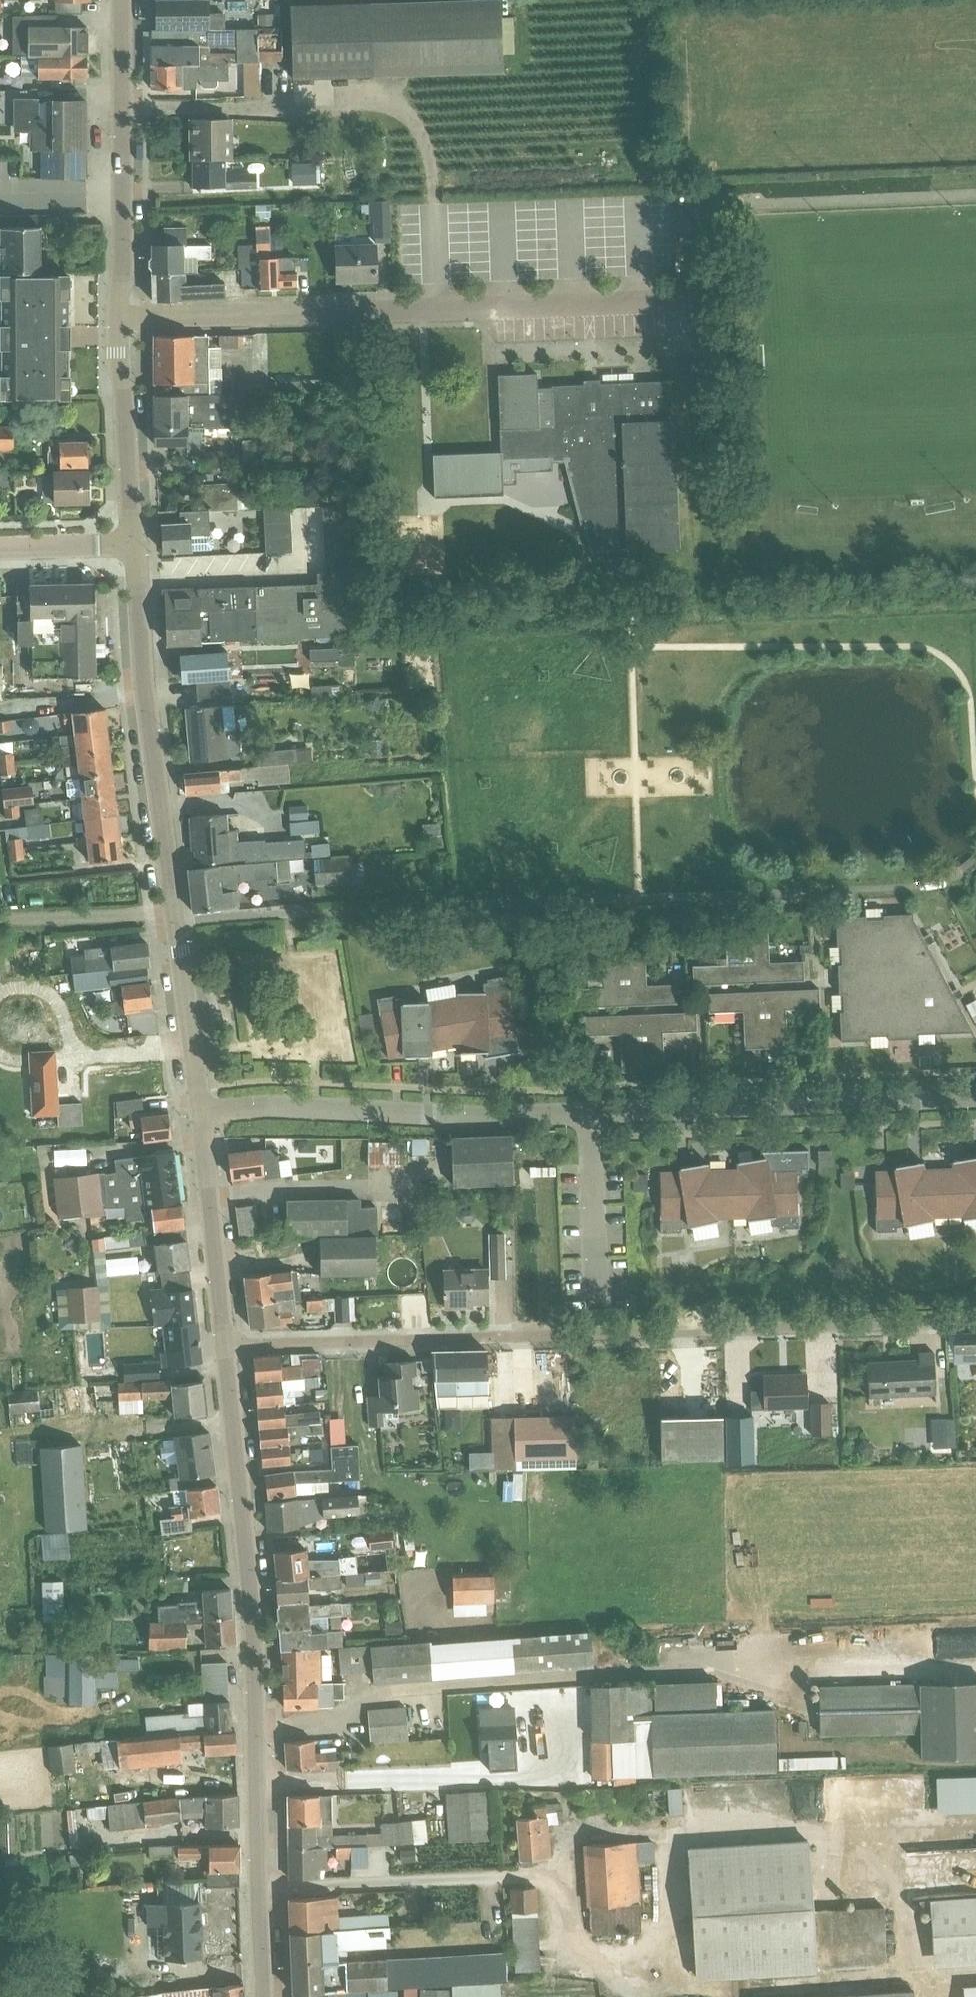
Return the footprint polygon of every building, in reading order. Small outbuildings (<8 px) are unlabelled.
[(157,31),(225,30),(225,14),(209,14),(209,1),(157,1),(157,31)] [(503,19),(502,1),(292,7),(294,79),(505,73),(504,55),(515,55),(514,18),(503,19)] [(274,14),(258,14),(258,27),(275,27),(274,14)] [(55,55),(87,56),(87,55),(89,55),(89,25),(58,25),(58,15),(13,17),(13,56),(32,56),(55,55)] [(257,30),(258,61),(283,61),(283,29),(257,29),(257,30)] [(225,30),(157,31),(152,31),(153,66),(209,66),(209,65),(229,65),(229,64),(243,64),(258,64),(258,61),(257,30),(237,30),(225,30)] [(32,56),(20,56),(20,76),(38,76),(38,78),(62,78),(87,78),(87,56),(55,55),(32,56)] [(258,64),(243,64),(243,75),(258,75),(258,64)] [(209,66),(153,66),(153,90),(197,90),(197,82),(201,82),(201,87),(204,89),(215,89),(217,87),(217,82),(229,82),(229,65),(209,65),(209,66)] [(87,101),(86,101),(44,101),(17,101),(17,130),(33,130),(33,150),(43,151),(43,153),(87,152),(87,101)] [(194,160),(226,160),(230,160),(229,119),(193,120),(194,160)] [(87,179),(87,152),(43,153),(43,178),(87,179)] [(226,177),(226,160),(194,160),(194,189),(255,188),(255,176),(226,177)] [(293,165),(293,188),(318,187),(317,165),(293,165)] [(372,202),(370,202),(371,221),(374,221),(375,242),(392,241),(391,202),(372,202)] [(270,205),(256,206),(256,217),(270,216),(270,205)] [(1,228),(2,273),(42,272),(41,227),(1,228)] [(257,227),(257,239),(257,246),(259,289),(297,288),(296,257),(271,258),(270,227),(257,227)] [(212,245),(153,247),(153,248),(154,274),(183,274),(186,274),(198,274),(198,260),(212,259),(212,245)] [(357,282),(377,282),(376,245),(336,246),(337,279),(357,279),(357,282)] [(243,247),(237,247),(238,271),(244,270),(258,269),(257,246),(243,247)] [(259,289),(258,269),(244,270),(244,289),(259,289)] [(183,274),(154,274),(154,301),(226,299),(225,284),(187,285),(186,274),(183,274)] [(69,275),(1,276),(1,327),(3,327),(3,326),(18,326),(18,331),(7,331),(7,342),(18,342),(18,347),(3,347),(2,347),(2,397),(70,397),(69,346),(68,346),(68,347),(60,347),(60,326),(67,326),(69,326),(69,275)] [(708,321),(704,321),(705,334),(709,334),(715,334),(715,320),(708,321)] [(235,336),(220,336),(220,349),(240,348),(239,335),(235,336)] [(195,337),(154,337),(155,384),(156,384),(156,396),(208,396),(207,349),(220,349),(220,336),(206,336),(206,337),(195,337)] [(502,452),(433,454),(435,497),(504,495),(504,485),(517,485),(517,473),(553,472),(553,459),(568,458),(592,552),(606,551),(632,550),(632,551),(678,549),(671,382),(655,382),(633,383),(621,384),(605,385),(599,385),(599,381),(586,382),(582,382),(582,385),(551,386),(551,388),(538,388),(537,374),(498,375),(501,429),(502,452)] [(320,381),(300,381),(273,382),(274,393),(320,392),(320,381)] [(234,395),(221,395),(208,396),(156,396),(154,396),(155,445),(186,445),(186,453),(200,453),(200,428),(234,428),(234,395)] [(14,448),(14,426),(0,426),(0,448),(14,448)] [(75,438),(49,438),(49,451),(49,466),(61,465),(88,465),(88,441),(75,441),(75,438)] [(56,502),(89,501),(89,470),(56,471),(56,468),(43,468),(43,480),(55,479),(56,502)] [(224,511),(238,510),(237,484),(199,486),(200,511),(224,510),(224,511)] [(323,507),(323,520),(350,519),(349,506),(323,507)] [(292,538),(291,523),(291,508),(264,509),(265,524),(265,539),(292,538)] [(323,520),(324,533),(350,533),(350,519),(323,520)] [(178,524),(163,525),(164,553),(192,551),(210,551),(212,548),(212,539),(208,537),(208,523),(178,524)] [(324,533),(324,547),(351,546),(350,533),(324,533)] [(266,554),(292,553),(292,538),(265,539),(266,554)] [(325,560),(351,559),(351,546),(324,547),(325,560)] [(325,573),(351,573),(352,573),(351,559),(325,560),(325,573)] [(318,585),(166,591),(166,606),(168,645),(184,644),(200,643),(222,642),(225,642),(257,640),(320,638),(329,637),(331,637),(332,637),(354,636),(353,606),(351,573),(325,573),(317,574),(318,585)] [(96,618),(97,618),(96,583),(31,585),(31,595),(18,596),(20,645),(34,644),(35,678),(98,676),(96,618)] [(184,645),(185,654),(180,655),(182,673),(186,673),(186,683),(197,682),(198,698),(231,696),(228,651),(223,652),(223,643),(184,645)] [(340,660),(340,647),(310,649),(310,661),(340,660)] [(341,697),(340,684),(311,686),(312,698),(341,697)] [(236,731),(234,705),(189,708),(192,760),(242,756),(240,731),(236,731)] [(76,734),(107,731),(104,709),(64,713),(65,723),(74,722),(76,734)] [(12,730),(11,720),(0,721),(0,732),(12,730)] [(107,731),(76,734),(77,744),(61,746),(63,757),(68,757),(110,752),(107,731)] [(258,753),(259,767),(289,765),(297,764),(296,752),(296,750),(258,753)] [(112,773),(110,752),(68,757),(69,761),(78,760),(80,777),(112,773)] [(308,752),(296,752),(297,764),(309,763),(308,752)] [(15,763),(14,753),(0,754),(0,765),(15,763)] [(15,763),(0,765),(0,770),(1,775),(16,773),(15,763)] [(240,769),(185,773),(187,796),(221,793),(220,783),(241,781),(258,780),(259,787),(290,784),(289,765),(259,767),(240,768),(240,769)] [(80,777),(67,778),(69,800),(74,799),(115,794),(112,773),(80,777)] [(4,807),(20,805),(35,804),(33,789),(3,792),(4,807)] [(83,798),(74,799),(74,804),(77,803),(83,803),(85,818),(85,819),(117,815),(115,794),(83,798)] [(20,805),(4,807),(5,818),(21,816),(20,805)] [(291,821),(309,819),(308,807),(290,808),(291,821)] [(117,815),(85,819),(87,836),(78,838),(79,842),(120,837),(117,815)] [(226,815),(193,818),(194,822),(190,822),(192,849),(196,849),(197,865),(303,856),(302,838),(264,841),(263,839),(237,841),(236,830),(227,831),(226,815)] [(292,835),(320,833),(319,821),(292,823),(292,835)] [(49,824),(44,824),(30,826),(27,826),(29,840),(51,837),(49,824)] [(425,838),(439,837),(438,825),(424,826),(425,838)] [(122,859),(120,837),(79,842),(79,846),(88,845),(90,863),(122,859)] [(9,850),(24,848),(23,838),(7,840),(9,850)] [(314,857),(332,855),(330,844),(313,846),(314,857)] [(25,859),(24,848),(9,850),(10,861),(25,859)] [(317,885),(357,883),(356,858),(315,860),(317,885)] [(253,863),(189,871),(194,913),(240,908),(238,883),(277,879),(277,883),(299,880),(298,872),(291,873),(290,861),(254,865),(253,863)] [(913,917),(913,914),(884,915),(884,919),(866,919),(865,915),(836,917),(837,946),(841,946),(842,964),(838,964),(839,993),(843,993),(844,1011),(840,1011),(841,1041),(871,1040),(870,1036),(888,1035),(889,1039),(918,1038),(918,1033),(972,1031),(913,917)] [(769,918),(748,919),(750,975),(804,973),(804,957),(771,958),(769,918)] [(750,975),(748,919),(727,920),(729,959),(695,960),(696,978),(750,975)] [(830,940),(821,941),(823,960),(832,959),(830,940)] [(624,943),(626,997),(681,995),(680,977),(670,978),(646,979),(645,942),(624,943)] [(84,954),(71,955),(74,973),(77,972),(147,965),(149,965),(146,943),(111,947),(99,948),(83,950),(84,954)] [(626,997),(624,943),(604,943),(605,981),(571,982),(572,1000),(626,997)] [(810,944),(800,945),(800,953),(810,953),(810,944)] [(77,972),(74,973),(76,990),(110,986),(114,1014),(140,1011),(139,1008),(152,1006),(151,996),(154,996),(153,983),(149,984),(147,965),(77,972)] [(683,966),(670,967),(670,978),(680,977),(684,977),(683,966)] [(444,1000),(452,1046),(460,1045),(460,1053),(484,1052),(485,1058),(521,1052),(520,1051),(517,1033),(516,1033),(506,979),(486,982),(486,986),(482,987),(482,991),(457,993),(458,997),(444,1000)] [(821,984),(766,986),(768,1041),(788,1040),(787,1002),(822,1001),(821,984)] [(768,1041),(766,986),(711,988),(712,1005),(744,1003),(746,1041),(768,1041)] [(452,1046),(444,1000),(428,1003),(428,1002),(396,1003),(396,999),(378,1002),(380,1011),(388,1057),(405,1054),(405,1057),(430,1056),(430,1050),(452,1046)] [(696,1005),(642,1007),(644,1063),(665,1062),(664,1024),(697,1023),(696,1005)] [(644,1063),(642,1007),(587,1009),(588,1028),(622,1026),(623,1064),(644,1063)] [(363,1034),(375,1032),(372,1013),(359,1015),(363,1034)] [(782,1044),(769,1044),(770,1065),(782,1064),(782,1044)] [(30,1052),(30,1054),(31,1065),(32,1091),(34,1115),(59,1114),(58,1104),(57,1090),(56,1064),(55,1053),(55,1051),(54,1051),(42,1052),(30,1052)] [(756,1070),(756,1056),(745,1057),(746,1070),(756,1070)] [(942,1057),(934,1057),(935,1065),(942,1065),(943,1065),(942,1057)] [(172,1138),(169,1113),(156,1115),(155,1112),(144,1113),(142,1098),(116,1101),(118,1116),(129,1115),(130,1128),(142,1126),(144,1141),(172,1138)] [(455,1185),(515,1182),(513,1134),(453,1137),(455,1185)] [(402,1142),(367,1141),(367,1166),(402,1167),(402,1142)] [(49,1143),(36,1145),(37,1152),(50,1150),(49,1143)] [(273,1149),(229,1155),(232,1179),(264,1175),(264,1179),(283,1177),(293,1176),(291,1160),(279,1161),(277,1148),(273,1149)] [(734,1170),(736,1217),(747,1217),(748,1221),(771,1218),(772,1226),(779,1226),(779,1228),(799,1228),(798,1215),(797,1175),(803,1174),(802,1169),(809,1169),(808,1151),(809,1151),(809,1150),(761,1152),(761,1158),(738,1162),(739,1170),(734,1170)] [(832,1166),(831,1150),(818,1150),(819,1167),(832,1166)] [(99,1171),(54,1177),(59,1212),(60,1219),(83,1216),(82,1209),(103,1206),(104,1207),(108,1206),(115,1206),(115,1208),(125,1207),(151,1206),(182,1202),(175,1152),(140,1157),(116,1160),(117,1171),(100,1173),(99,1171)] [(950,1169),(952,1216),(962,1216),(963,1220),(975,1218),(975,1156),(953,1160),(954,1169),(950,1169)] [(952,1216),(950,1169),(924,1170),(923,1161),(895,1166),(896,1171),(875,1172),(878,1232),(897,1231),(896,1218),(904,1218),(906,1226),(933,1221),(932,1217),(952,1216)] [(736,1217),(734,1170),(709,1171),(708,1162),(680,1167),(681,1172),(660,1173),(662,1220),(662,1232),(681,1232),(681,1228),(718,1222),(717,1218),(736,1217)] [(555,1167),(535,1167),(536,1176),(556,1176),(555,1167)] [(854,1189),(854,1172),(841,1173),(842,1189),(854,1189)] [(647,1190),(646,1174),(634,1174),(634,1191),(647,1190)] [(289,1238),(378,1236),(377,1208),(361,1208),(361,1200),(288,1203),(289,1238)] [(115,1208),(108,1208),(108,1218),(127,1217),(127,1221),(153,1218),(155,1231),(155,1232),(185,1228),(182,1202),(151,1206),(125,1207),(115,1208)] [(256,1205),(236,1208),(240,1242),(261,1239),(256,1205)] [(155,1232),(155,1231),(144,1232),(145,1243),(155,1242),(159,1272),(161,1272),(190,1268),(185,1228),(155,1232)] [(492,1277),(506,1277),(505,1233),(491,1233),(492,1277)] [(129,1235),(106,1238),(107,1249),(130,1246),(129,1235)] [(95,1250),(107,1249),(105,1237),(93,1239),(95,1250)] [(323,1276),(377,1274),(376,1237),(322,1239),(323,1276)] [(161,1272),(163,1289),(152,1290),(155,1326),(197,1322),(194,1290),(192,1290),(190,1268),(161,1272)] [(446,1306),(488,1304),(487,1268),(445,1269),(446,1306)] [(296,1300),(298,1303),(303,1302),(302,1286),(296,1287),(294,1271),(246,1277),(249,1305),(296,1300)] [(67,1286),(70,1321),(101,1320),(99,1284),(67,1286)] [(353,1299),(332,1300),(334,1323),(354,1322),(353,1299)] [(296,1300),(249,1305),(252,1328),(294,1324),(293,1315),(299,1314),(298,1303),(296,1300)] [(308,1314),(324,1313),(323,1301),(307,1302),(308,1314)] [(165,1367),(201,1363),(197,1323),(166,1326),(169,1352),(163,1352),(165,1367)] [(953,1333),(953,1352),(953,1363),(975,1363),(975,1332),(953,1333)] [(489,1375),(488,1349),(487,1348),(455,1349),(433,1350),(433,1351),(439,1409),(490,1407),(490,1389),(489,1375)] [(867,1361),(868,1366),(864,1368),(865,1377),(869,1379),(870,1397),(937,1393),(935,1351),(919,1352),(919,1359),(867,1361)] [(257,1381),(319,1376),(319,1375),(320,1375),(319,1355),(303,1356),(303,1366),(294,1367),(294,1363),(282,1364),(281,1353),(254,1355),(257,1381)] [(399,1411),(420,1409),(418,1387),(413,1387),(412,1374),(417,1374),(416,1359),(386,1361),(387,1375),(385,1375),(380,1384),(381,1395),(368,1396),(371,1425),(384,1423),(383,1409),(399,1407),(399,1411)] [(432,1362),(423,1363),(423,1372),(433,1372),(432,1362)] [(125,1380),(162,1378),(161,1363),(125,1365),(125,1380)] [(764,1390),(752,1390),(753,1409),(765,1409),(809,1407),(807,1376),(781,1377),(781,1375),(763,1376),(764,1390)] [(320,1385),(319,1376),(257,1381),(259,1405),(285,1403),(284,1388),(320,1385)] [(206,1413),(203,1381),(172,1384),(171,1380),(118,1383),(119,1401),(120,1414),(144,1413),(143,1399),(173,1398),(175,1416),(206,1413)] [(325,1388),(315,1388),(316,1399),(326,1398),(325,1388)] [(37,1391),(8,1393),(10,1413),(39,1411),(37,1391)] [(832,1434),(831,1402),(813,1403),(814,1435),(832,1434)] [(285,1403),(259,1405),(260,1427),(308,1423),(308,1422),(320,1421),(319,1412),(286,1415),(285,1403)] [(577,1412),(515,1415),(517,1467),(579,1465),(577,1412)] [(753,1415),(726,1416),(727,1440),(727,1463),(754,1462),(753,1440),(753,1415)] [(661,1418),(662,1460),(724,1459),(723,1417),(661,1418)] [(946,1418),(932,1419),(933,1433),(947,1433),(946,1419),(946,1418)] [(308,1423),(260,1427),(262,1445),(290,1443),(300,1442),(300,1434),(321,1433),(323,1433),(322,1423),(322,1421),(320,1421),(308,1422),(308,1423)] [(174,1491),(205,1487),(203,1475),(215,1474),(210,1433),(164,1439),(164,1445),(160,1446),(162,1457),(166,1457),(167,1463),(178,1461),(180,1477),(169,1479),(171,1491),(174,1491)] [(290,1451),(290,1443),(262,1445),(264,1465),(311,1461),(324,1460),(323,1448),(310,1449),(310,1445),(296,1446),(296,1451),(290,1451)] [(294,1470),(265,1474),(268,1496),(297,1493),(296,1483),(360,1480),(359,1443),(331,1445),(332,1468),(294,1470)] [(81,1445),(41,1447),(42,1464),(46,1531),(86,1528),(81,1445)] [(518,1498),(518,1477),(494,1477),(494,1498),(518,1498)] [(217,1485),(205,1487),(174,1491),(175,1507),(170,1507),(172,1518),(161,1519),(163,1535),(193,1531),(191,1517),(204,1516),(204,1513),(220,1511),(217,1485)] [(321,1497),(266,1502),(269,1531),(300,1528),(300,1526),(323,1516),(360,1513),(358,1495),(321,1498),(321,1497)] [(345,1544),(360,1543),(359,1532),(344,1533),(345,1544)] [(368,1534),(370,1550),(394,1548),(392,1532),(368,1534)] [(69,1534),(41,1536),(43,1559),(71,1556),(69,1534)] [(276,1552),(275,1552),(277,1579),(340,1574),(346,1574),(358,1573),(356,1557),(339,1558),(339,1559),(307,1559),(306,1549),(276,1552)] [(358,1573),(346,1574),(347,1586),(383,1583),(382,1571),(358,1573)] [(509,1571),(452,1573),(453,1603),(496,1601),(496,1608),(510,1607),(509,1571)] [(340,1574),(277,1579),(278,1603),(309,1600),(308,1587),(316,1586),(317,1591),(342,1588),(340,1574)] [(64,1579),(43,1579),(44,1621),(65,1621),(64,1579)] [(186,1622),(187,1622),(186,1619),(205,1618),(234,1617),(234,1616),(232,1616),(231,1589),(205,1590),(205,1600),(181,1602),(181,1604),(157,1605),(159,1623),(164,1623),(165,1622),(186,1622)] [(284,1650),(319,1647),(343,1645),(342,1630),(341,1614),(349,1614),(349,1602),(278,1608),(282,1650),(284,1650)] [(236,1643),(234,1617),(205,1618),(186,1619),(187,1622),(186,1622),(165,1622),(164,1623),(159,1623),(150,1623),(151,1649),(187,1648),(186,1628),(205,1627),(206,1645),(225,1644),(235,1643),(236,1643)] [(401,1620),(385,1621),(386,1632),(402,1631),(401,1620)] [(906,1654),(907,1633),(856,1629),(854,1650),(906,1654)] [(591,1634),(431,1645),(431,1642),(371,1646),(371,1645),(338,1647),(340,1673),(372,1670),(373,1682),(593,1666),(591,1634)] [(319,1647),(284,1650),(284,1684),(320,1683),(320,1680),(329,1679),(328,1654),(319,1655),(319,1647)] [(50,1676),(45,1676),(45,1694),(59,1694),(59,1705),(90,1704),(96,1704),(95,1654),(50,1654),(50,1676)] [(139,1659),(99,1660),(99,1672),(111,1672),(113,1672),(130,1672),(139,1672),(139,1659)] [(205,1713),(148,1717),(149,1735),(152,1734),(231,1729),(226,1662),(201,1664),(205,1713)] [(719,1678),(657,1680),(657,1706),(720,1704),(719,1678)] [(925,1757),(975,1755),(975,1678),(924,1679),(925,1757)] [(658,1777),(655,1717),(654,1682),(592,1683),(592,1685),(595,1779),(616,1778),(616,1785),(638,1784),(638,1777),(658,1777)] [(320,1683),(284,1684),(284,1707),(332,1706),(332,1699),(344,1699),(343,1683),(320,1683)] [(920,1684),(900,1684),(819,1687),(820,1735),(922,1732),(920,1684)] [(513,1706),(480,1709),(482,1725),(483,1750),(488,1749),(489,1770),(495,1770),(517,1768),(514,1723),(513,1706)] [(370,1743),(409,1740),(406,1707),(367,1710),(370,1743)] [(771,1711),(655,1717),(658,1777),(774,1772),(771,1711)] [(149,1735),(117,1738),(120,1767),(182,1760),(181,1749),(204,1747),(205,1754),(235,1752),(234,1728),(231,1729),(152,1734),(149,1735)] [(287,1769),(316,1767),(323,1766),(323,1768),(325,1768),(325,1766),(344,1765),(344,1763),(359,1762),(358,1751),(343,1752),(343,1751),(315,1753),(314,1740),(285,1742),(287,1769)] [(51,1774),(75,1771),(72,1743),(48,1745),(51,1774)] [(797,1758),(779,1759),(780,1770),(798,1770),(797,1758)] [(929,1813),(975,1812),(975,1774),(929,1775),(929,1813)] [(676,1786),(660,1786),(660,1813),(677,1813),(676,1786)] [(494,1788),(447,1792),(451,1842),(498,1839),(494,1788)] [(107,1806),(87,1807),(88,1821),(109,1819),(110,1830),(145,1825),(145,1823),(181,1820),(181,1812),(206,1811),(206,1817),(206,1827),(238,1826),(238,1825),(237,1794),(179,1798),(144,1802),(107,1806)] [(320,1795),(287,1796),(288,1847),(326,1847),(335,1846),(368,1845),(383,1845),(400,1844),(399,1822),(399,1821),(380,1823),(381,1833),(332,1835),(317,1835),(316,1823),(332,1823),(332,1822),(331,1796),(320,1796),(320,1795)] [(538,1863),(537,1859),(550,1858),(547,1826),(559,1826),(558,1814),(561,1814),(561,1807),(544,1808),(545,1811),(533,1812),(534,1820),(516,1821),(519,1864),(538,1863)] [(75,1809),(67,1810),(70,1848),(79,1847),(75,1809)] [(15,1817),(0,1817),(2,1853),(16,1852),(15,1817)] [(425,1819),(412,1820),(413,1843),(427,1842),(425,1819)] [(412,1820),(399,1821),(399,1822),(400,1844),(413,1843),(412,1820)] [(687,1848),(697,1977),(889,1962),(885,1907),(817,1912),(811,1839),(687,1848)] [(635,1863),(653,1862),(651,1843),(585,1847),(590,1936),(639,1933),(635,1863)] [(238,1844),(162,1845),(162,1854),(174,1854),(174,1858),(209,1858),(209,1870),(207,1870),(207,1887),(239,1887),(239,1879),(239,1844),(238,1844)] [(368,1866),(368,1845),(335,1846),(336,1858),(351,1858),(352,1867),(368,1866)] [(326,1870),(326,1847),(288,1847),(289,1875),(316,1874),(316,1870),(326,1870)] [(901,1884),(947,1882),(946,1872),(975,1870),(975,1847),(899,1851),(901,1884)] [(401,1849),(402,1861),(411,1861),(411,1848),(401,1849)] [(87,1851),(70,1854),(71,1865),(89,1863),(87,1851)] [(188,1895),(189,1879),(171,1878),(170,1894),(188,1895)] [(515,1975),(539,1973),(533,1890),(510,1891),(515,1975)] [(337,1897),(289,1899),(291,1933),(382,1927),(388,1926),(390,1926),(389,1914),(381,1914),(337,1917),(337,1897)] [(975,1947),(975,1899),(920,1903),(921,1910),(930,1909),(933,1950),(975,1947)] [(179,1904),(148,1905),(149,1926),(165,1925),(166,1959),(201,1958),(200,1935),(202,1935),(201,1923),(199,1923),(199,1903),(179,1904)] [(426,1909),(424,1913),(426,1916),(429,1918),(432,1916),(434,1913),(432,1909),(429,1908),(426,1909)] [(382,1927),(291,1933),(292,1948),(292,1964),(293,1982),(294,1993),(334,1990),(446,1984),(506,1981),(505,1953),(445,1956),(405,1958),(386,1959),(345,1961),(345,1950),(376,1949),(376,1937),(390,1937),(390,1926),(388,1926),(382,1927)] [(243,1984),(212,1986),(134,1995),(134,1996),(244,1996),(243,1984)] [(421,1996),(499,1996),(498,1984),(452,1986),(452,1991),(422,1989),(421,1996)] [(405,1996),(417,1996),(417,1987),(405,1987),(405,1996)] [(965,1988),(966,1996),(975,1996),(975,1987),(965,1988)]
